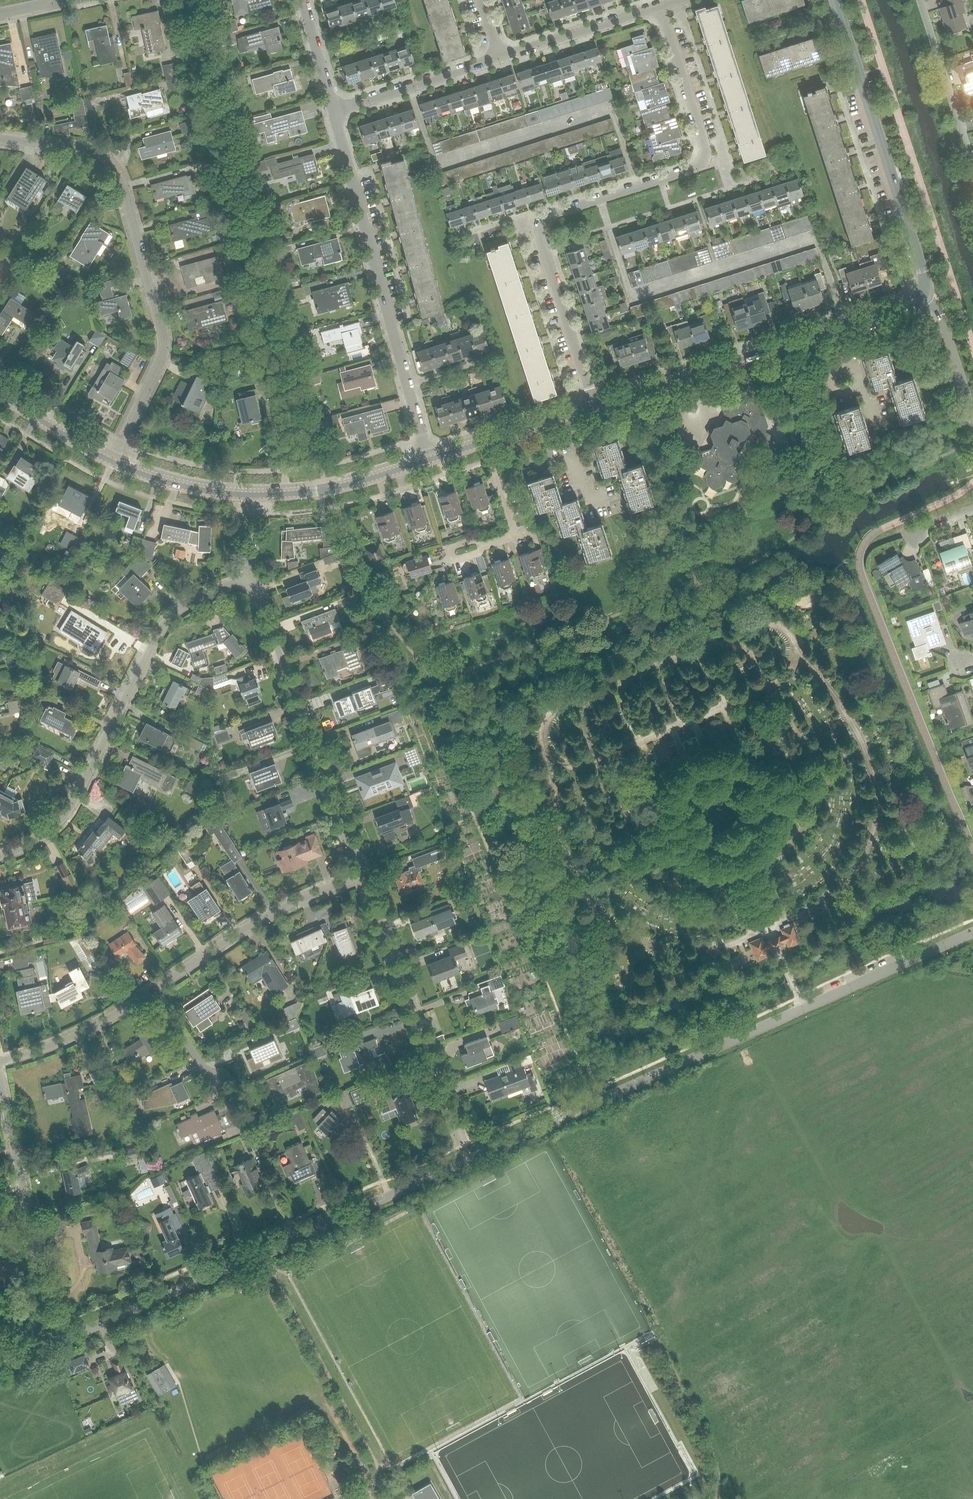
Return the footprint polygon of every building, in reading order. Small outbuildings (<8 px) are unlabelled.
[(259,9),(270,6),(269,0),(256,0),(259,9)] [(371,17),(366,0),(350,0),(351,3),(353,2),(358,21),(366,18),(368,20),(371,17)] [(381,0),(366,0),(371,17),(371,16),(380,14),(381,15),(384,12),(381,0)] [(398,8),(395,0),(381,0),(384,12),(393,10),(395,11),(398,8)] [(432,23),(454,16),(449,0),(425,0),(432,23)] [(504,9),(522,3),(521,0),(502,0),(504,9)] [(559,0),(556,0),(547,3),(552,20),(565,16),(559,0)] [(573,0),(559,0),(565,16),(576,12),(573,0)] [(586,0),(573,0),(576,12),(589,8),(586,0)] [(776,13),(772,0),(741,0),(740,0),(747,22),(776,13)] [(776,13),(804,4),(803,0),(772,0),(776,13)] [(943,22),(947,33),(965,28),(960,14),(965,12),(962,3),(965,2),(964,0),(947,0),(949,6),(941,8),(945,21),(943,22)] [(353,2),(351,3),(339,7),(345,25),(353,22),(355,24),(358,21),(353,2)] [(504,9),(508,21),(526,16),(522,3),(504,9)] [(701,28),(722,21),(717,5),(705,8),(704,6),(693,9),(695,15),(697,14),(701,28)] [(342,28),(345,25),(339,7),(325,11),(331,29),(340,26),(342,28)] [(160,25),(161,24),(158,10),(132,16),(135,30),(141,29),(147,54),(166,49),(160,25)] [(459,31),(454,16),(432,23),(444,61),(466,54),(460,37),(462,36),(460,31),(459,31)] [(512,33),(529,27),(526,16),(508,21),(512,33)] [(237,23),(232,20),(217,24),(222,45),(235,42),(233,32),(245,29),(244,25),(238,26),(237,23)] [(733,54),(722,21),(701,28),(706,43),(704,43),(705,48),(707,47),(712,62),(733,54)] [(113,36),(109,37),(107,25),(85,30),(93,67),(119,61),(113,36)] [(280,27),(241,38),(237,39),(239,52),(245,51),(245,52),(267,46),(269,53),(283,49),(281,41),(283,40),(280,27)] [(390,32),(377,36),(379,41),(392,37),(390,32)] [(66,79),(65,72),(56,33),(32,38),(40,77),(46,76),(46,77),(55,75),(54,74),(56,74),(58,81),(66,79)] [(630,54),(633,64),(655,56),(652,46),(647,48),(643,34),(631,38),(633,44),(620,48),(623,57),(630,54)] [(815,37),(787,47),(794,69),(822,59),(815,37)] [(20,82),(11,43),(0,45),(0,86),(20,82)] [(416,63),(410,45),(396,50),(402,68),(403,67),(410,65),(412,66),(416,63)] [(596,47),(583,51),(587,65),(586,66),(587,71),(592,70),(590,64),(601,61),(596,47)] [(766,78),(794,69),(787,47),(759,56),(766,78)] [(399,71),(402,68),(396,50),(383,54),(389,72),(389,71),(397,69),(399,71)] [(583,51),(570,55),(574,69),(572,70),(574,75),(579,74),(577,68),(586,66),(587,65),(583,51)] [(386,75),(389,72),(383,54),(370,58),(376,76),(384,73),(386,75)] [(744,88),(733,54),(712,62),(716,76),(714,76),(716,81),(718,80),(723,95),(744,88)] [(570,55),(556,60),(561,74),(559,74),(561,80),(565,78),(564,73),(572,70),(574,69),(570,55)] [(629,75),(632,83),(656,76),(654,68),(658,66),(655,56),(633,64),(636,73),(629,75)] [(373,79),(376,76),(370,58),(357,63),(362,81),(363,80),(370,78),(373,79)] [(552,82),(561,80),(559,74),(561,74),(556,60),(543,64),(548,78),(546,79),(547,84),(552,82)] [(962,84),(965,91),(966,93),(968,95),(970,95),(972,95),(972,94),(972,60),(972,61),(964,64),(967,73),(966,74),(965,75),(965,77),(965,79),(966,82),(962,84)] [(163,66),(166,78),(179,75),(176,63),(163,66)] [(360,83),(362,81),(357,63),(343,67),(349,85),(358,82),(360,83)] [(534,82),(533,83),(534,88),(539,87),(537,81),(546,79),(548,78),(543,64),(530,68),(534,82)] [(525,85),(533,83),(534,82),(530,68),(516,72),(521,87),(522,86),(523,92),(527,91),(525,85)] [(276,97),(297,91),(294,80),(293,80),(290,70),(253,80),(257,95),(275,90),(276,97)] [(133,87),(130,72),(123,74),(126,88),(133,87)] [(247,84),(244,74),(231,78),(235,92),(238,91),(237,86),(247,84)] [(512,74),(499,78),(504,92),(501,93),(503,98),(519,93),(512,74)] [(182,89),(179,75),(166,78),(169,92),(182,89)] [(642,90),(645,99),(666,91),(663,82),(658,84),(656,76),(632,83),(635,92),(642,90)] [(499,78),(486,82),(490,96),(488,97),(490,102),(503,98),(501,93),(504,92),(499,78)] [(490,96),(486,82),(473,87),(477,101),(475,101),(477,107),(482,105),(480,100),(488,97),(490,96)] [(35,98),(32,86),(19,89),(22,101),(35,98)] [(473,87),(459,91),(464,105),(462,105),(463,111),(468,109),(477,107),(475,101),(477,101),(473,87)] [(609,87),(603,89),(607,100),(613,98),(609,87)] [(807,111),(829,103),(824,87),(806,92),(807,95),(803,96),(807,111)] [(755,121),(744,88),(723,95),(727,109),(725,109),(727,114),(729,114),(734,128),(755,121)] [(603,89),(597,91),(600,103),(607,100),(603,89)] [(130,120),(165,111),(160,90),(141,95),(141,94),(125,98),(130,120)] [(450,109),(448,110),(450,115),(455,113),(454,108),(462,105),(464,105),(459,91),(446,96),(450,109)] [(597,91),(590,94),(593,105),(600,103),(597,91)] [(641,110),(643,118),(667,110),(665,103),(670,101),(666,91),(645,99),(648,108),(641,110)] [(590,94),(584,96),(587,107),(593,105),(590,94)] [(446,96),(432,100),(437,113),(435,114),(437,119),(442,118),(440,112),(448,110),(450,109),(446,96)] [(584,96),(577,98),(581,109),(587,107),(584,96)] [(577,98),(571,100),(574,111),(581,109),(577,98)] [(86,116),(83,100),(71,102),(74,118),(86,116)] [(427,117),(435,114),(437,113),(432,100),(419,104),(423,117),(424,117),(426,123),(429,122),(427,117)] [(571,100),(564,102),(568,113),(574,111),(571,100)] [(564,102),(557,104),(561,115),(568,113),(564,102)] [(840,137),(829,103),(807,111),(818,144),(840,137)] [(557,104),(551,106),(554,117),(561,115),(557,104)] [(554,117),(551,106),(544,108),(548,119),(554,117)] [(408,110),(399,114),(405,131),(418,127),(412,109),(408,108),(408,110)] [(544,108),(537,110),(541,122),(548,119),(544,108)] [(525,114),(529,126),(541,122),(537,110),(525,114)] [(653,124),(656,134),(678,127),(675,117),(670,118),(667,110),(643,118),(646,127),(653,124)] [(272,123),(271,120),(269,113),(244,120),(246,127),(251,125),(253,134),(265,131),(268,143),(277,141),(275,134),(288,130),(291,137),(307,133),(301,112),(285,116),(286,120),(272,123)] [(395,115),(386,118),(391,135),(405,131),(399,114),(399,113),(395,113),(395,115)] [(523,128),(529,126),(525,114),(519,116),(523,128)] [(86,116),(74,118),(75,121),(53,125),(55,134),(71,136),(69,130),(76,128),(76,130),(88,127),(86,116)] [(519,116),(513,118),(516,130),(523,128),(519,116)] [(382,119),(373,122),(378,139),(391,135),(386,118),(386,117),(382,117),(382,119)] [(513,118),(507,120),(510,132),(516,130),(513,118)] [(609,131),(614,129),(611,118),(605,120),(609,131)] [(507,120),(500,122),(504,134),(510,132),(507,120)] [(609,131),(605,120),(599,121),(603,133),(609,131)] [(193,132),(190,121),(179,124),(182,134),(193,132)] [(365,144),(378,139),(373,122),(372,122),(369,121),(368,124),(359,126),(365,144)] [(603,133),(599,121),(593,123),(597,135),(603,133)] [(766,154),(755,121),(734,128),(738,142),(736,143),(738,147),(740,146),(744,161),(766,154)] [(500,122),(494,124),(498,136),(504,134),(500,122)] [(597,135),(593,123),(588,125),(591,137),(597,135)] [(494,124),(488,126),(492,138),(498,136),(494,124)] [(591,137),(588,125),(582,127),(586,138),(591,137)] [(488,126),(482,128),(486,140),(492,138),(488,126)] [(586,138),(582,127),(576,129),(580,140),(586,138)] [(670,156),(681,152),(676,138),(681,136),(678,127),(656,134),(659,143),(652,145),(655,153),(654,154),(652,157),(653,161),(666,157),(668,157),(670,156)] [(482,128),(476,130),(479,142),(486,140),(482,128)] [(580,140),(576,129),(571,131),(574,142),(580,140)] [(476,130),(470,132),(473,144),(479,142),(476,130)] [(574,142),(571,131),(565,133),(569,144),(574,142)] [(470,132),(463,134),(467,146),(473,144),(470,132)] [(142,160),(176,151),(171,133),(143,141),(145,148),(139,150),(142,160)] [(569,144),(565,133),(559,134),(563,146),(569,144)] [(463,134),(457,136),(461,148),(467,146),(463,134)] [(563,146),(559,134),(554,136),(557,148),(563,146)] [(457,136),(451,138),(455,150),(461,148),(457,136)] [(557,148),(554,136),(548,138),(552,150),(557,148)] [(851,171),(840,137),(818,144),(829,178),(851,171)] [(451,138),(445,140),(449,152),(455,150),(451,138)] [(552,150),(548,138),(542,140),(546,151),(552,150)] [(445,140),(439,142),(443,154),(449,152),(445,140)] [(546,151),(542,140),(536,142),(540,153),(546,151)] [(443,154),(439,142),(432,144),(436,156),(443,154)] [(540,153),(536,142),(531,144),(534,155),(540,153)] [(534,155),(531,144),(525,145),(529,157),(534,155)] [(529,157),(525,145),(519,147),(523,159),(529,157)] [(523,159),(519,147),(514,149),(517,161),(523,159)] [(517,161),(514,149),(508,151),(512,162),(517,161)] [(610,154),(608,154),(614,173),(627,169),(623,155),(622,155),(621,150),(618,151),(620,156),(612,159),(610,154)] [(512,162),(508,151),(502,153),(506,164),(512,162)] [(506,164),(502,153),(496,155),(500,166),(506,164)] [(279,164),(270,166),(274,180),(282,178),(296,174),(299,183),(306,181),(306,179),(320,175),(314,154),(279,164)] [(597,158),(595,159),(601,178),(614,173),(608,154),(605,155),(607,161),(599,163),(597,158)] [(500,166),(496,155),(491,157),(494,168),(500,166)] [(494,168),(491,157),(485,158),(489,170),(494,168)] [(489,170),(485,158),(479,160),(483,172),(489,170)] [(584,162),(582,163),(588,182),(601,178),(595,159),(592,160),(594,165),(585,167),(584,162)] [(268,170),(266,160),(254,164),(256,173),(268,170)] [(387,194),(411,188),(403,160),(390,163),(390,161),(379,164),(387,194)] [(483,172),(479,160),(474,162),(477,174),(483,172)] [(477,174),(474,162),(468,164),(472,175),(477,174)] [(570,167),(569,167),(575,186),(588,182),(582,163),(579,164),(581,169),(572,172),(570,167)] [(472,175),(468,164),(462,166),(466,177),(472,175)] [(466,177),(462,166),(457,168),(460,179),(466,177)] [(557,171),(556,172),(562,191),(575,186),(569,167),(566,168),(567,174),(559,176),(557,171)] [(460,179),(457,168),(451,170),(455,181),(460,179)] [(23,214),(44,180),(25,169),(4,202),(23,214)] [(455,181),(451,170),(445,171),(449,183),(455,181)] [(449,183),(445,171),(439,173),(443,185),(449,183)] [(862,205),(851,171),(829,178),(840,212),(862,205)] [(548,195),(562,191),(556,172),(552,173),(554,178),(544,181),(548,195)] [(443,185),(439,173),(434,175),(437,186),(443,185)] [(187,177),(152,186),(156,200),(184,192),(185,196),(195,193),(191,177),(187,178),(187,177)] [(210,191),(206,177),(198,179),(202,193),(210,191)] [(526,181),(525,182),(531,201),(544,196),(540,183),(539,183),(538,177),(535,178),(536,184),(528,187),(526,181)] [(804,195),(798,177),(784,181),(792,204),(792,205),(805,201),(803,195),(804,195)] [(792,204),(784,181),(771,186),(776,204),(778,208),(792,204)] [(513,185),(511,186),(517,205),(531,201),(525,182),(521,183),(523,188),(515,191),(513,185)] [(76,212),(86,197),(67,186),(52,210),(58,214),(64,204),(76,212)] [(450,186),(442,189),(444,195),(453,192),(450,186)] [(499,190),(498,190),(504,209),(517,205),(511,186),(508,187),(510,192),(501,195),(499,190)] [(771,186),(758,190),(764,208),(776,204),(771,186)] [(419,219),(411,188),(387,194),(395,225),(419,219)] [(486,194),(485,195),(491,213),(504,209),(498,190),(495,192),(496,197),(488,199),(486,194)] [(745,194),(750,212),(764,208),(758,190),(745,194)] [(745,194),(731,199),(737,216),(750,212),(745,194)] [(477,218),(491,213),(485,195),(481,196),(483,201),(475,204),(473,198),(471,199),(477,218)] [(315,221),(331,217),(326,196),(290,205),(296,227),(297,226),(296,222),(314,218),(315,221)] [(477,218),(471,199),(468,200),(470,205),(462,208),(459,203),(458,203),(464,222),(477,218)] [(731,199),(718,203),(724,221),(737,216),(731,199)] [(451,227),(464,222),(458,203),(455,204),(457,210),(446,213),(451,227)] [(710,225),(724,221),(718,203),(704,207),(710,225)] [(873,238),(862,205),(840,212),(851,245),(873,238)] [(174,243),(199,236),(218,231),(212,209),(188,216),(189,221),(170,226),(174,243)] [(682,214),(688,232),(701,228),(695,210),(682,214)] [(675,236),(688,232),(682,214),(669,219),(675,236)] [(804,216),(809,230),(814,228),(810,214),(804,216)] [(809,230),(804,216),(798,217),(803,232),(809,230)] [(803,232),(798,217),(792,219),(797,234),(803,232)] [(427,250),(419,219),(395,225),(403,256),(427,250)] [(662,241),(675,236),(669,219),(656,223),(662,241)] [(797,234),(792,219),(787,221),(791,236),(797,234)] [(791,236),(787,221),(781,223),(786,237),(791,236)] [(88,268),(109,234),(91,222),(70,257),(88,268)] [(648,245),(662,241),(656,223),(643,227),(648,245)] [(786,237),(781,223),(775,225),(780,239),(786,237)] [(780,239),(775,225),(769,227),(774,241),(780,239)] [(635,249),(648,245),(643,227),(629,232),(635,249)] [(774,241),(769,227),(764,229),(768,243),(774,241)] [(768,243),(764,229),(758,231),(763,245),(768,243)] [(763,245),(758,231),(752,233),(757,247),(763,245)] [(229,232),(227,233),(222,234),(224,243),(229,241),(231,241),(229,232)] [(622,254),(635,249),(629,232),(616,236),(622,254)] [(757,247),(752,233),(747,234),(751,249),(757,247)] [(751,249),(747,234),(741,236),(746,251),(751,249)] [(746,251),(741,236),(735,238),(740,252),(746,251)] [(740,252),(735,238),(729,240),(734,254),(740,252)] [(324,266),(342,261),(337,239),(298,250),(302,265),(315,261),(314,259),(322,257),(324,266)] [(724,242),(728,256),(734,254),(729,240),(724,242)] [(485,252),(491,268),(513,261),(509,247),(510,247),(509,242),(497,245),(498,248),(495,249),(494,247),(489,248),(490,250),(485,252)] [(718,244),(723,258),(728,256),(724,242),(718,244)] [(712,246),(717,260),(723,258),(718,244),(712,246)] [(293,251),(292,245),(277,249),(279,255),(293,251)] [(566,252),(570,266),(588,260),(583,246),(566,252)] [(707,263),(713,261),(708,247),(702,249),(707,263)] [(813,260),(819,258),(815,247),(809,249),(813,260)] [(189,272),(183,274),(187,288),(197,286),(194,277),(205,275),(207,283),(223,279),(226,278),(218,248),(196,254),(199,265),(188,268),(189,272)] [(707,263),(702,249),(697,251),(701,265),(707,263)] [(813,260),(809,249),(804,251),(807,262),(813,260)] [(435,280),(427,250),(403,256),(412,286),(435,280)] [(701,265),(697,251),(691,253),(696,267),(701,265)] [(807,262),(804,251),(798,253),(801,264),(807,262)] [(860,264),(861,269),(867,288),(881,283),(878,272),(889,268),(884,252),(871,256),(872,260),(860,264)] [(696,267),(691,253),(685,254),(690,269),(696,267)] [(801,264),(798,253),(792,255),(796,266),(801,264)] [(690,269),(685,254),(680,256),(684,270),(690,269)] [(796,266),(792,255),(786,256),(790,268),(796,266)] [(684,270),(680,256),(674,258),(678,272),(684,270)] [(790,268),(786,256),(780,258),(784,270),(790,268)] [(678,272),(674,258),(668,260),(673,274),(678,272)] [(784,270),(780,258),(775,260),(778,272),(784,270)] [(570,266),(575,279),(592,273),(588,260),(570,266)] [(673,274),(668,260),(662,262),(667,276),(673,274)] [(778,272),(775,260),(769,262),(773,273),(778,272)] [(518,276),(513,261),(491,268),(501,302),(524,295),(519,280),(521,280),(520,275),(518,276)] [(667,276),(662,262),(657,264),(661,278),(667,276)] [(773,273),(769,262),(763,264),(767,275),(773,273)] [(67,270),(58,264),(53,272),(62,278),(67,270)] [(661,278),(657,264),(651,266),(655,280),(661,278)] [(767,275),(763,264),(757,266),(761,277),(767,275)] [(655,280),(651,266),(645,267),(650,281),(655,280)] [(761,277),(757,266),(751,268),(755,279),(761,277)] [(650,281),(645,267),(639,269),(644,283),(650,281)] [(853,292),(867,288),(861,269),(848,273),(846,267),(838,269),(843,283),(849,281),(853,292)] [(755,279),(751,268),(746,270),(749,281),(755,279)] [(644,283),(639,269),(634,271),(638,285),(644,283)] [(749,281),(746,270),(740,271),(744,283),(749,281)] [(638,285),(634,271),(628,273),(632,287),(638,285)] [(744,283),(740,271),(734,273),(738,285),(744,283)] [(809,306),(823,301),(820,290),(825,288),(820,272),(814,274),(816,280),(802,284),(809,306)] [(575,279),(579,292),(596,287),(592,273),(575,279)] [(738,285),(734,273),(728,275),(732,287),(738,285)] [(732,287),(728,275),(723,277),(726,288),(732,287)] [(297,277),(288,279),(290,288),(299,286),(297,277)] [(726,288),(723,277),(717,279),(720,290),(726,288)] [(720,290),(717,279),(711,281),(715,292),(720,290)] [(114,298),(111,287),(118,286),(116,280),(104,283),(106,289),(99,290),(102,300),(101,301),(101,302),(97,303),(101,315),(118,311),(120,320),(132,316),(126,295),(114,298)] [(441,300),(435,280),(412,286),(420,317),(444,311),(441,300)] [(715,292),(711,281),(705,283),(709,294),(715,292)] [(336,309),(353,304),(347,283),(312,293),(318,314),(329,311),(328,308),(335,306),(336,309)] [(709,294),(705,283),(699,285),(703,296),(709,294)] [(795,311),(809,306),(802,284),(788,289),(786,283),(780,285),(784,298),(790,296),(795,311)] [(68,291),(58,285),(54,291),(64,297),(68,291)] [(703,296),(699,285),(694,286),(697,298),(703,296)] [(697,298),(694,286),(688,288),(691,300),(697,298)] [(228,322),(223,305),(229,304),(228,303),(239,299),(236,287),(224,291),(227,300),(184,312),(189,332),(228,322)] [(579,292),(583,306),(601,300),(596,287),(579,292)] [(306,299),(303,288),(289,291),(292,302),(306,299)] [(691,300),(688,288),(682,290),(686,301),(691,300)] [(686,301),(682,290),(676,292),(680,303),(686,301)] [(680,303),(676,292),(670,294),(674,305),(680,303)] [(751,325),(766,320),(764,314),(770,312),(767,304),(763,292),(757,294),(759,299),(744,304),(751,325)] [(674,305),(670,294),(665,296),(668,307),(674,305)] [(528,309),(524,295),(501,302),(512,335),(535,328),(530,313),(532,313),(530,308),(528,309)] [(668,307),(665,296),(659,298),(663,309),(668,307)] [(728,302),(729,303),(722,305),(729,325),(735,323),(737,330),(751,325),(744,304),(742,297),(728,302)] [(663,309),(659,298),(653,299),(657,311),(663,309)] [(35,314),(11,299),(0,315),(0,334),(3,335),(11,323),(24,331),(35,314)] [(657,311),(653,299),(647,301),(651,313),(657,311)] [(583,306),(587,319),(605,313),(601,300),(583,306)] [(651,313),(647,301),(641,303),(645,315),(651,313)] [(774,301),(767,304),(770,312),(777,310),(774,301)] [(645,315),(641,303),(636,305),(639,316),(645,315)] [(639,316),(636,305),(630,307),(634,318),(639,316)] [(587,319),(592,332),(609,326),(605,313),(587,319)] [(694,343),(709,338),(707,332),(712,330),(706,313),(697,316),(699,322),(689,325),(694,343)] [(444,314),(435,317),(437,323),(446,320),(444,314)] [(359,322),(321,333),(323,343),(342,337),(347,353),(363,348),(359,334),(362,333),(359,322)] [(420,329),(418,322),(408,325),(410,332),(420,329)] [(680,348),(694,343),(689,325),(678,329),(676,323),(666,327),(672,344),(678,342),(680,348)] [(479,332),(471,334),(476,353),(489,349),(481,325),(477,326),(479,332)] [(535,328),(512,335),(523,368),(545,361),(541,347),(543,346),(541,342),(539,342),(535,328)] [(609,329),(599,332),(601,338),(611,335),(609,329)] [(104,336),(97,331),(90,342),(97,346),(104,336)] [(312,337),(310,331),(301,333),(304,344),(309,342),(308,338),(312,337)] [(459,332),(454,333),(462,358),(476,353),(471,334),(461,338),(459,332)] [(452,340),(443,343),(449,362),(462,358),(454,333),(450,335),(452,340)] [(635,363),(650,358),(648,352),(654,350),(648,333),(639,335),(641,339),(629,343),(635,363)] [(70,373),(76,364),(77,365),(85,352),(83,350),(85,346),(77,341),(73,347),(61,340),(54,351),(58,353),(53,360),(58,363),(56,366),(64,371),(65,369),(70,373)] [(433,340),(428,342),(436,366),(449,362),(443,343),(435,346),(433,340)] [(422,371),(436,366),(428,342),(424,343),(426,349),(416,352),(422,371)] [(109,343),(105,351),(114,355),(118,348),(109,343)] [(621,367),(635,363),(629,343),(617,347),(616,343),(607,346),(613,364),(619,362),(621,367)] [(128,350),(120,362),(129,368),(137,355),(128,350)] [(898,382),(888,352),(863,360),(873,391),(888,386),(901,425),(925,417),(912,377),(898,382)] [(550,375),(545,361),(523,368),(534,401),(556,394),(551,380),(553,379),(552,374),(550,375)] [(96,381),(88,394),(109,407),(125,381),(117,376),(122,368),(112,362),(106,371),(110,373),(103,385),(96,381)] [(361,391),(376,386),(370,365),(340,373),(345,391),(360,387),(361,391)] [(195,412),(206,390),(209,392),(213,384),(194,375),(189,386),(180,382),(171,400),(195,412)] [(496,387),(487,390),(493,409),(507,405),(499,380),(494,382),(496,387)] [(480,414),(493,409),(487,390),(478,393),(476,387),(472,389),(480,414)] [(470,395),(460,398),(467,418),(480,414),(472,389),(468,390),(470,395)] [(241,434),(263,429),(253,390),(237,394),(239,400),(236,400),(242,423),(238,424),(241,434)] [(450,396),(445,397),(454,422),(467,418),(460,398),(452,401),(450,396)] [(714,428),(711,434),(714,444),(711,449),(702,452),(699,458),(702,467),(707,470),(705,476),(708,485),(714,488),(723,485),(726,480),(732,483),(741,480),(744,474),(741,465),(735,461),(747,439),(752,441),(755,450),(762,453),(771,451),(774,444),(771,435),(766,432),(769,427),(765,417),(760,414),(763,409),(760,400),(753,396),(727,405),(723,411),(726,420),(723,425),(714,428)] [(440,426),(454,422),(445,397),(441,398),(443,404),(434,407),(440,426)] [(869,446),(869,445),(857,406),(836,412),(849,453),(869,446)] [(359,441),(368,439),(368,438),(365,429),(370,427),(371,433),(371,434),(388,429),(382,408),(342,419),(343,419),(344,425),(347,425),(349,435),(350,435),(357,433),(359,440),(359,441)] [(339,424),(337,415),(323,418),(326,427),(339,424)] [(9,439),(2,434),(0,437),(0,453),(9,439)] [(657,503),(645,463),(627,469),(618,440),(593,448),(602,478),(618,473),(630,512),(657,503)] [(338,451),(333,452),(335,459),(342,457),(341,454),(338,451)] [(33,476),(38,467),(22,457),(15,468),(16,468),(10,478),(30,490),(37,479),(33,476)] [(611,554),(605,533),(602,524),(587,529),(577,499),(562,504),(552,475),(527,483),(537,513),(552,508),(561,537),(577,532),(586,562),(611,554)] [(488,504),(489,504),(482,483),(467,488),(473,509),(478,508),(479,510),(481,511),(487,510),(489,507),(488,504)] [(54,501),(49,510),(51,510),(52,509),(73,521),(73,522),(80,525),(84,517),(82,516),(92,496),(83,492),(68,484),(61,497),(58,503),(54,501)] [(458,514),(462,513),(455,492),(439,497),(446,518),(447,517),(448,520),(451,521),(457,519),(459,517),(458,514)] [(135,530),(142,509),(119,501),(115,512),(130,517),(126,527),(135,530)] [(425,524),(426,524),(420,503),(404,508),(411,529),(415,528),(416,530),(419,532),(425,530),(426,527),(425,524)] [(395,534),(399,533),(393,512),(377,517),(383,538),(384,537),(385,540),(388,541),(394,540),(396,537),(395,534)] [(211,553),(212,527),(200,526),(200,532),(164,525),(162,538),(198,546),(198,552),(211,553)] [(293,542),(323,539),(323,538),(321,526),(294,529),(294,527),(287,528),(286,541),(283,541),(282,558),(288,559),(288,560),(290,560),(290,559),(295,558),(293,542)] [(80,539),(67,532),(60,545),(73,552),(80,539)] [(949,550),(940,553),(947,573),(956,569),(957,571),(963,569),(963,567),(972,564),(970,558),(969,558),(966,551),(967,550),(962,535),(956,537),(959,546),(956,548),(955,546),(949,548),(949,550)] [(139,554),(143,539),(134,537),(131,551),(139,554)] [(324,548),(320,548),(321,558),(339,551),(334,537),(323,538),(323,539),(324,548)] [(156,543),(143,539),(139,554),(141,554),(151,562),(156,543)] [(377,558),(382,556),(378,547),(368,551),(371,558),(376,556),(376,558),(377,558)] [(547,560),(543,548),(520,555),(527,576),(531,575),(534,576),(540,574),(541,571),(542,571),(540,562),(547,560)] [(342,558),(340,552),(328,556),(323,558),(325,565),(342,558)] [(912,592),(925,587),(919,570),(908,574),(897,554),(877,566),(883,575),(890,587),(895,584),(897,588),(907,582),(912,592)] [(128,580),(119,589),(138,606),(152,591),(139,579),(152,567),(140,555),(122,574),(128,580)] [(411,578),(432,571),(427,555),(406,562),(406,563),(404,564),(402,567),(404,573),(407,574),(410,574),(411,578)] [(511,581),(515,580),(508,559),(493,564),(499,585),(500,585),(501,587),(504,589),(510,587),(512,584),(511,581)] [(164,566),(159,560),(153,566),(159,571),(164,566)] [(291,570),(299,567),(299,560),(291,561),(291,570)] [(304,583),(287,589),(292,602),(313,595),(313,594),(316,592),(318,589),(316,585),(322,583),(317,570),(311,573),(310,571),(300,574),(304,583)] [(480,573),(464,578),(471,599),(475,597),(476,600),(479,601),(485,599),(486,596),(486,594),(487,594),(480,573)] [(68,591),(51,581),(42,596),(58,606),(68,591)] [(455,604),(459,602),(453,581),(437,586),(444,607),(445,607),(446,610),(448,611),(454,609),(456,606),(455,604)] [(359,601),(356,593),(340,599),(343,607),(359,601)] [(939,601),(933,603),(936,611),(942,609),(939,601)] [(109,632),(73,610),(61,631),(61,632),(63,629),(81,639),(82,637),(88,640),(85,646),(96,653),(109,632)] [(331,625),(340,621),(335,610),(304,622),(307,630),(309,629),(313,639),(333,632),(331,625)] [(945,644),(934,612),(907,622),(916,647),(912,649),(916,659),(928,655),(928,656),(931,655),(930,652),(929,653),(927,648),(938,644),(938,646),(945,644)] [(969,613),(969,614),(963,617),(965,622),(959,624),(964,636),(971,633),(972,639),(972,638),(972,612),(969,613)] [(180,649),(179,651),(180,651),(178,654),(177,653),(172,663),(174,664),(174,663),(176,664),(175,665),(182,669),(185,662),(185,661),(186,660),(192,657),(196,667),(207,663),(202,649),(223,641),(237,657),(246,649),(233,636),(231,638),(223,629),(218,630),(219,632),(212,635),(213,636),(187,644),(191,654),(189,654),(180,649)] [(373,641),(369,632),(357,636),(361,646),(373,641)] [(352,647),(320,659),(327,679),(338,675),(337,671),(349,666),(351,670),(361,666),(357,651),(354,651),(352,647)] [(21,661),(20,653),(5,655),(7,664),(21,661)] [(56,672),(53,679),(71,689),(77,677),(98,687),(101,681),(79,669),(78,671),(59,662),(54,672),(56,672)] [(218,672),(229,669),(227,662),(216,666),(218,672)] [(371,688),(371,686),(352,693),(353,694),(350,695),(342,698),(334,701),(339,717),(340,716),(341,718),(342,718),(357,712),(356,708),(376,701),(374,695),(393,688),(387,672),(375,676),(378,685),(371,688)] [(229,680),(226,673),(215,677),(215,689),(230,684),(239,685),(236,679),(232,679),(229,680)] [(246,697),(249,706),(262,701),(259,692),(261,691),(256,678),(247,682),(245,676),(237,679),(244,697),(246,697)] [(198,686),(200,686),(209,690),(214,692),(215,678),(202,677),(198,686)] [(940,679),(930,682),(931,687),(941,685),(940,679)] [(183,693),(185,694),(188,688),(174,682),(169,692),(164,689),(161,696),(166,699),(164,703),(175,708),(183,693)] [(961,728),(972,724),(972,722),(962,691),(948,697),(943,685),(928,690),(935,708),(941,706),(949,729),(960,725),(961,728)] [(208,692),(209,690),(200,686),(200,688),(198,687),(195,693),(208,699),(210,692),(208,692)] [(60,698),(49,692),(45,699),(57,705),(60,698)] [(24,711),(21,699),(6,702),(9,714),(24,711)] [(74,734),(79,724),(67,718),(69,715),(53,706),(49,705),(48,708),(47,707),(41,718),(74,734)] [(354,740),(353,741),(359,758),(370,754),(366,744),(378,740),(397,733),(393,724),(403,720),(399,710),(381,717),(384,724),(353,736),(354,740)] [(255,728),(241,734),(243,741),(248,739),(252,749),(279,739),(273,721),(255,728)] [(162,747),(162,746),(170,750),(176,739),(168,734),(164,731),(165,729),(161,727),(160,730),(147,723),(141,736),(142,737),(141,740),(146,742),(148,740),(162,747)] [(231,739),(228,730),(212,737),(212,749),(219,746),(218,744),(231,739)] [(204,743),(186,734),(182,743),(200,751),(204,743)] [(963,741),(966,748),(965,748),(968,757),(967,757),(968,762),(969,762),(972,772),(972,737),(963,741)] [(35,752),(51,760),(54,755),(37,747),(35,752)] [(420,763),(422,762),(417,747),(415,748),(404,752),(409,763),(411,762),(412,764),(413,766),(420,763)] [(51,760),(35,752),(32,758),(41,762),(39,766),(44,769),(46,764),(49,766),(51,760)] [(166,792),(173,790),(178,779),(133,757),(130,763),(134,765),(133,767),(132,767),(132,768),(126,765),(116,785),(117,785),(117,784),(134,792),(134,793),(134,794),(141,779),(160,788),(160,789),(166,792)] [(266,786),(282,780),(278,768),(277,769),(275,763),(251,772),(257,789),(266,786)] [(399,785),(402,784),(398,772),(395,764),(357,778),(360,786),(361,786),(363,789),(361,790),(364,798),(379,792),(378,789),(386,786),(387,789),(399,785)] [(238,775),(236,770),(219,776),(221,781),(238,775)] [(201,787),(188,782),(185,790),(197,795),(201,787)] [(0,801),(0,816),(2,813),(11,818),(12,816),(26,812),(22,799),(18,800),(4,793),(0,801)] [(413,819),(411,808),(417,806),(412,795),(396,801),(399,810),(377,818),(382,831),(383,830),(388,842),(396,838),(392,827),(413,819)] [(290,799),(257,812),(260,821),(268,818),(271,828),(286,822),(282,810),(293,805),(290,799)] [(97,847),(101,850),(115,834),(121,838),(127,831),(120,826),(108,817),(98,830),(100,832),(98,834),(95,832),(90,838),(87,836),(85,839),(87,841),(78,852),(86,858),(88,865),(97,862),(94,854),(92,855),(91,854),(97,847)] [(218,819),(205,828),(210,836),(214,833),(225,851),(235,844),(218,819)] [(306,859),(322,853),(314,833),(306,836),(308,840),(280,851),(283,859),(279,861),(283,871),(307,862),(306,859)] [(195,859),(187,846),(179,852),(187,865),(195,859)] [(444,856),(442,848),(413,859),(416,866),(444,856)] [(253,890),(240,871),(235,862),(222,870),(228,879),(240,898),(253,890)] [(59,880),(69,875),(63,863),(53,868),(59,880)] [(422,881),(419,872),(422,871),(420,866),(395,875),(402,894),(412,890),(410,886),(422,881)] [(71,874),(69,875),(59,880),(65,893),(77,887),(71,874)] [(169,895),(158,878),(142,888),(153,905),(169,895)] [(203,920),(221,909),(207,888),(206,889),(200,880),(192,886),(197,895),(190,900),(203,920)] [(0,891),(0,894),(3,907),(7,906),(26,902),(27,902),(38,900),(34,884),(30,885),(30,884),(25,885),(25,884),(8,887),(9,889),(0,891)] [(470,893),(460,897),(464,908),(475,905),(470,893)] [(10,917),(8,917),(10,927),(22,924),(23,929),(32,927),(26,902),(7,906),(10,917)] [(430,917),(413,923),(418,936),(419,935),(420,937),(426,935),(425,933),(456,922),(449,904),(440,908),(440,907),(428,911),(430,917)] [(179,928),(174,921),(164,906),(151,915),(160,930),(155,933),(163,945),(182,931),(180,928),(179,928)] [(130,920),(121,907),(112,913),(121,926),(130,920)] [(480,922),(473,925),(476,934),(483,931),(480,922)] [(325,923),(319,926),(297,935),(299,939),(292,942),(297,953),(304,950),(307,957),(321,951),(322,947),(321,945),(327,942),(325,937),(326,936),(325,935),(324,936),(324,935),(329,932),(325,923)] [(787,941),(789,947),(800,942),(797,935),(798,934),(797,932),(796,932),(793,925),(782,930),(784,935),(768,942),(764,944),(761,939),(750,943),(757,960),(769,955),(766,950),(771,948),(782,943),(787,941)] [(341,957),(358,950),(350,927),(333,933),(341,957)] [(56,932),(42,934),(44,944),(58,941),(56,932)] [(128,933),(110,945),(117,957),(126,952),(138,964),(145,957),(134,946),(135,945),(128,933)] [(83,936),(70,941),(82,960),(93,953),(83,936)] [(455,960),(467,955),(463,944),(449,950),(451,956),(428,965),(434,981),(459,972),(455,960)] [(275,995),(289,986),(277,966),(278,965),(269,951),(243,968),(251,982),(262,975),(275,995)] [(35,961),(33,952),(12,958),(15,969),(28,966),(27,963),(35,961)] [(738,955),(727,960),(732,973),(743,968),(738,955)] [(19,989),(19,990),(18,990),(23,1013),(30,1011),(44,1008),(43,1003),(51,1001),(50,995),(48,984),(39,986),(36,987),(33,976),(32,968),(19,971),(21,978),(17,979),(19,989)] [(83,997),(80,990),(88,986),(78,968),(67,973),(73,984),(55,994),(61,1006),(73,999),(74,1002),(83,997)] [(496,1005),(491,991),(505,987),(501,975),(489,979),(491,985),(470,993),(470,999),(466,1001),(468,1006),(473,1003),(477,1013),(496,1005)] [(358,1011),(379,1003),(372,988),(355,994),(352,988),(333,995),(337,1004),(343,1002),(345,1007),(355,1004),(358,1011)] [(326,992),(316,996),(318,1003),(328,999),(326,992)] [(195,998),(184,1006),(187,1011),(186,1012),(193,1022),(194,1021),(201,1032),(208,1027),(203,1019),(220,1007),(219,1005),(212,995),(198,1003),(195,998)] [(288,1022),(296,1019),(302,1003),(297,1001),(296,1003),(283,1009),(288,1022)] [(260,1031),(245,1010),(239,1014),(245,1023),(243,1025),(251,1037),(260,1031)] [(521,1028),(517,1016),(498,1023),(502,1035),(521,1028)] [(300,1027),(296,1019),(288,1022),(285,1023),(289,1032),(300,1027)] [(142,1038),(123,1051),(128,1059),(136,1054),(136,1055),(138,1054),(140,1057),(150,1051),(151,1052),(152,1054),(160,1049),(163,1048),(151,1028),(140,1035),(142,1038)] [(253,1057),(247,1060),(252,1071),(264,1065),(262,1060),(269,1057),(271,1062),(283,1057),(275,1038),(250,1049),(253,1057)] [(466,1067),(467,1067),(467,1068),(480,1063),(480,1059),(487,1058),(494,1055),(494,1053),(495,1053),(492,1046),(491,1047),(488,1038),(479,1042),(478,1040),(466,1044),(470,1053),(462,1055),(466,1067)] [(340,1057),(345,1071),(360,1066),(359,1063),(375,1057),(379,1068),(392,1063),(385,1052),(385,1053),(379,1056),(376,1047),(379,1046),(376,1039),(353,1048),(350,1040),(337,1045),(342,1056),(340,1057)] [(327,1055),(324,1045),(310,1051),(313,1060),(327,1055)] [(521,1060),(520,1059),(507,1063),(511,1074),(494,1080),(493,1078),(486,1081),(485,1080),(488,1090),(493,1101),(492,1097),(509,1091),(510,1095),(517,1093),(529,1088),(531,1092),(538,1090),(532,1074),(527,1076),(525,1071),(523,1067),(533,1063),(530,1056),(521,1060)] [(130,1076),(126,1063),(108,1069),(113,1082),(130,1076)] [(283,1076),(267,1084),(269,1090),(273,1088),(277,1096),(289,1091),(291,1097),(298,1094),(295,1088),(306,1083),(311,1094),(320,1089),(312,1069),(305,1072),(302,1065),(282,1074),(283,1076)] [(81,1079),(72,1081),(70,1073),(64,1074),(66,1083),(61,1084),(42,1087),(45,1097),(68,1093),(73,1118),(72,1118),(75,1130),(77,1138),(93,1134),(91,1127),(85,1098),(79,1099),(77,1088),(83,1087),(81,1079)] [(385,1112),(397,1107),(400,1114),(398,1115),(402,1125),(419,1118),(417,1113),(415,1114),(414,1110),(417,1108),(410,1089),(398,1095),(393,1082),(375,1090),(381,1103),(385,1112)] [(148,1093),(149,1100),(143,1101),(144,1110),(172,1105),(171,1101),(176,1098),(178,1103),(189,1098),(182,1083),(173,1087),(172,1083),(153,1091),(154,1092),(148,1093)] [(364,1087),(351,1092),(357,1107),(370,1101),(364,1087)] [(130,1092),(130,1093),(119,1098),(122,1104),(141,1095),(138,1089),(130,1092)] [(353,1105),(346,1090),(336,1095),(342,1110),(353,1105)] [(191,1117),(176,1124),(178,1128),(177,1128),(178,1131),(179,1131),(182,1137),(197,1131),(202,1142),(224,1132),(214,1110),(199,1117),(197,1112),(190,1115),(191,1117)] [(322,1111),(314,1119),(320,1126),(319,1127),(338,1144),(348,1132),(342,1127),(344,1125),(341,1122),(342,1120),(333,1112),(328,1116),(322,1111)] [(299,1113),(293,1116),(297,1124),(299,1131),(306,1128),(299,1113)] [(247,1133),(242,1122),(237,1125),(225,1130),(229,1140),(247,1133)] [(258,1148),(253,1136),(243,1141),(248,1153),(258,1148)] [(286,1149),(292,1164),(282,1168),(286,1176),(291,1174),(294,1182),(316,1172),(302,1142),(286,1149)] [(142,1156),(141,1148),(123,1151),(125,1159),(142,1156)] [(208,1194),(210,1193),(222,1188),(207,1153),(192,1159),(199,1173),(187,1179),(190,1186),(192,1189),(193,1193),(197,1201),(196,1202),(196,1204),(198,1203),(200,1208),(203,1207),(204,1209),(210,1206),(209,1204),(212,1203),(208,1194)] [(259,1189),(264,1187),(252,1158),(230,1168),(232,1175),(239,1172),(245,1184),(242,1185),(247,1194),(252,1192),(254,1193),(259,1191),(259,1189)] [(77,1177),(89,1172),(86,1165),(76,1170),(75,1168),(63,1171),(66,1186),(64,1187),(65,1192),(67,1193),(68,1193),(80,1190),(77,1177)] [(162,1174),(151,1180),(154,1188),(166,1182),(162,1174)] [(165,1220),(160,1222),(168,1240),(162,1243),(168,1256),(170,1255),(170,1256),(175,1254),(175,1252),(183,1249),(179,1239),(178,1239),(174,1230),(181,1227),(175,1214),(173,1215),(170,1208),(161,1212),(163,1217),(164,1216),(165,1220)] [(101,1228),(99,1219),(83,1223),(85,1234),(88,1234),(94,1260),(98,1259),(101,1271),(104,1271),(106,1272),(111,1271),(113,1269),(116,1268),(115,1265),(130,1262),(127,1248),(112,1251),(111,1248),(101,1250),(96,1229),(101,1228)] [(80,1358),(65,1364),(70,1375),(85,1369),(80,1358)] [(113,1385),(109,1387),(112,1395),(117,1393),(120,1400),(136,1393),(133,1386),(130,1387),(119,1361),(113,1363),(118,1375),(110,1378),(113,1385)] [(160,1396),(176,1386),(164,1366),(148,1375),(160,1396)] [(431,1483),(413,1494),(416,1498),(440,1498),(431,1483)]
